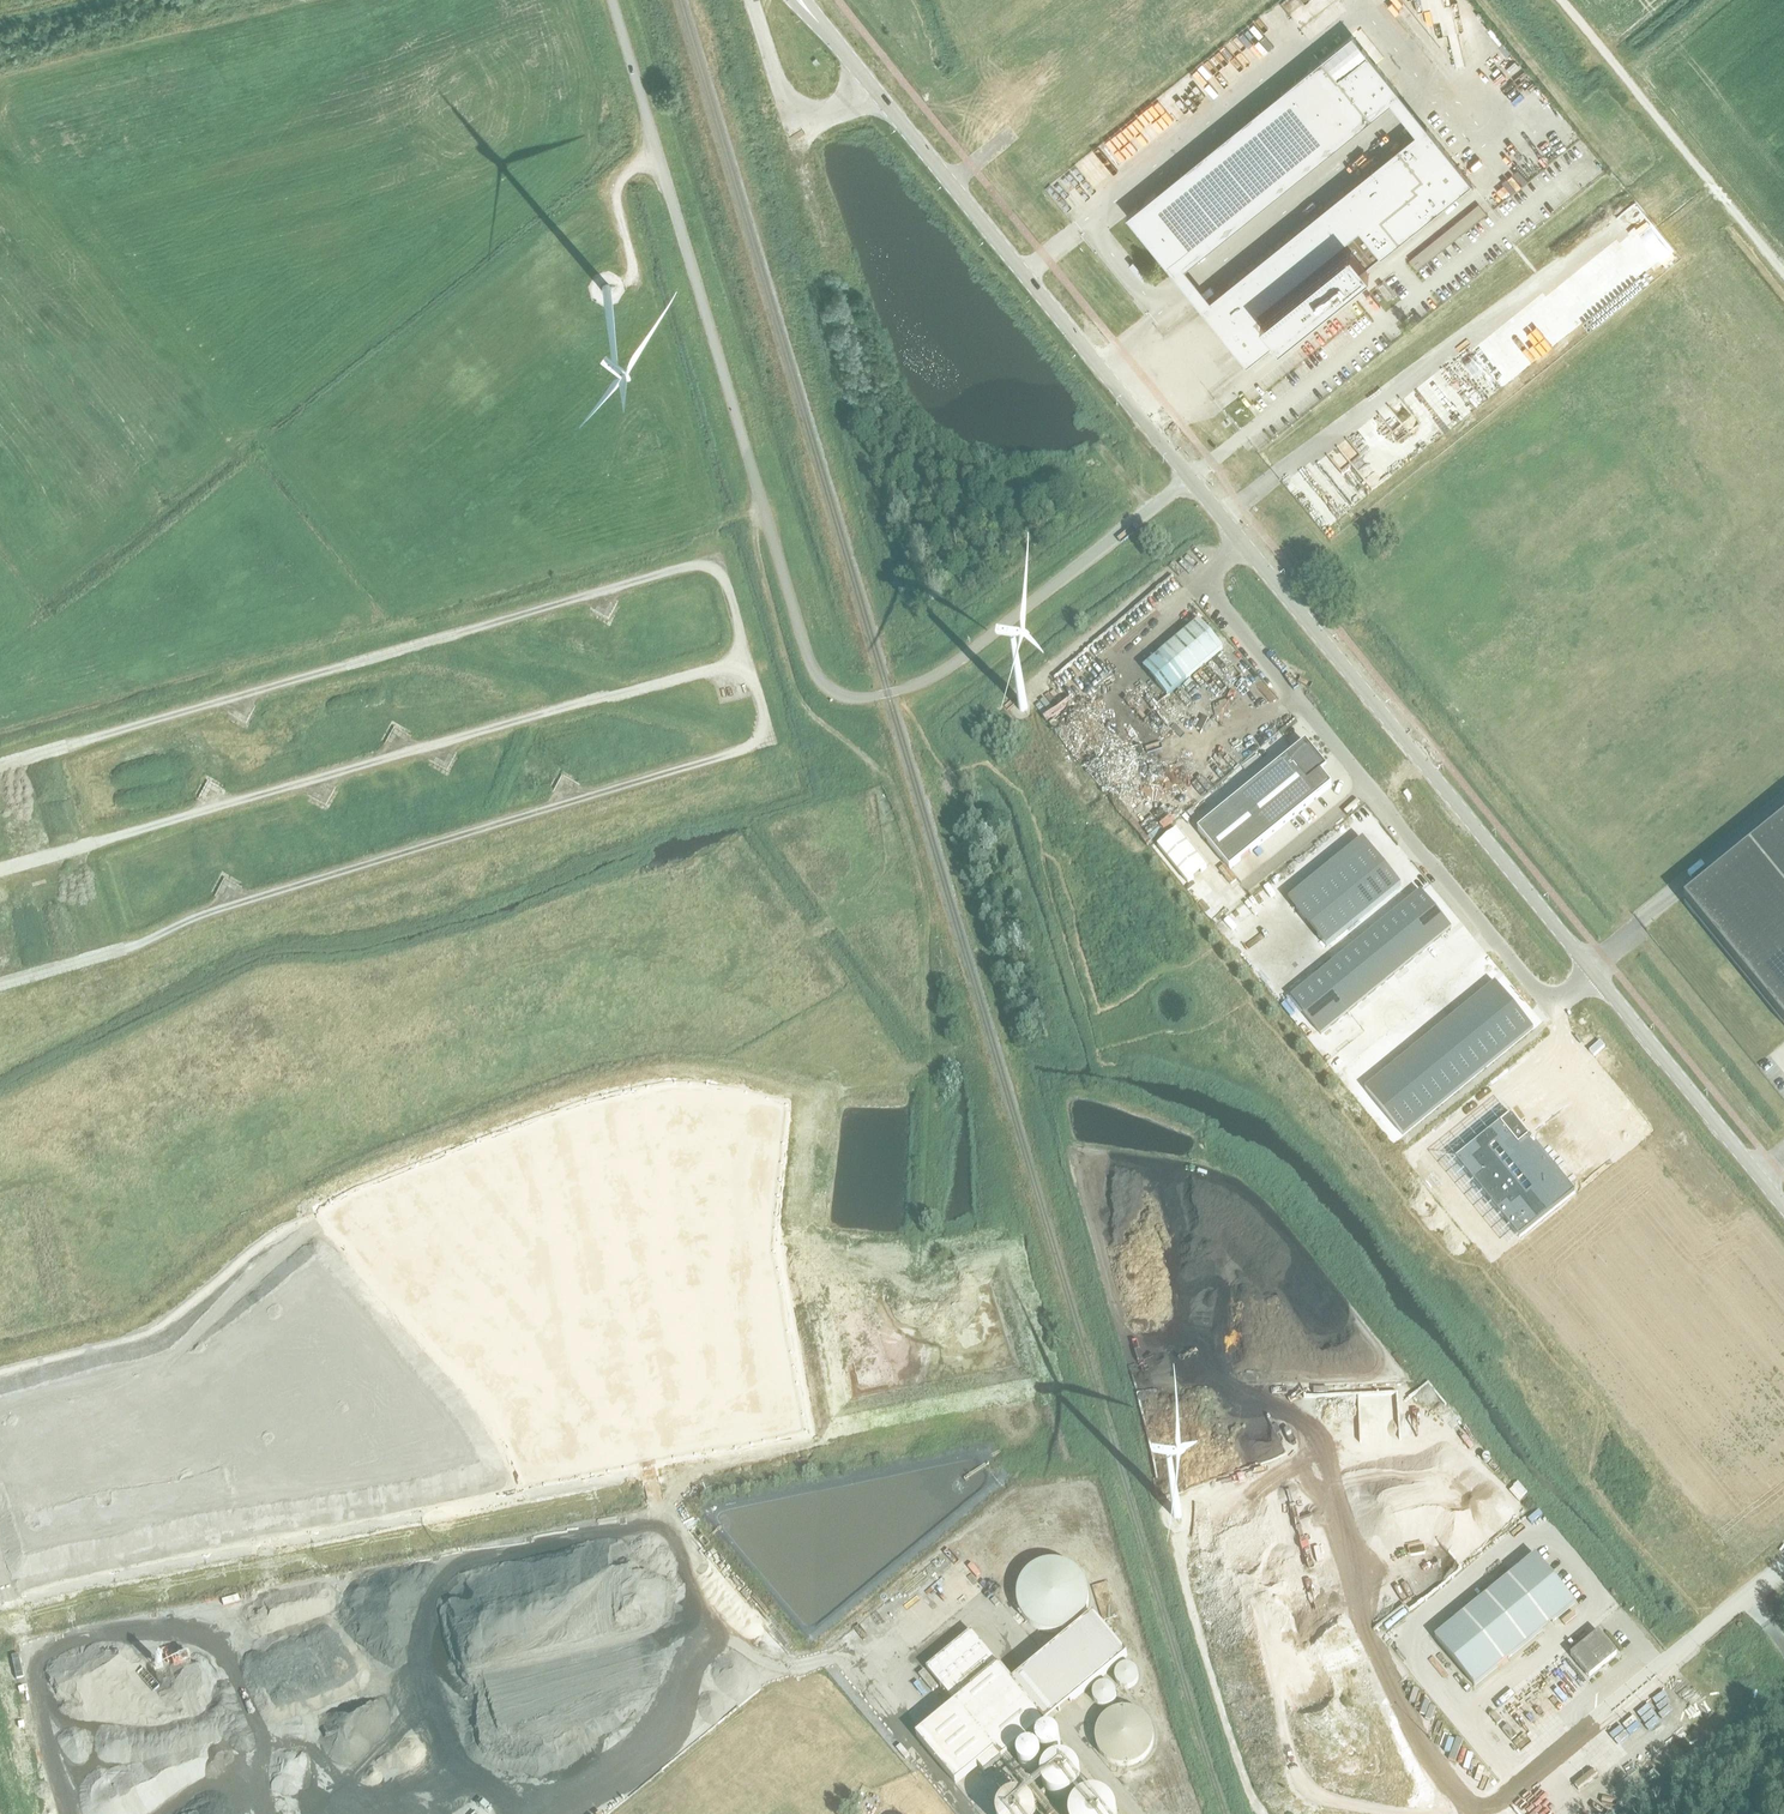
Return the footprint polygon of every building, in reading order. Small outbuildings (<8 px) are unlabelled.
[(1282,4),(1272,9),(1277,21),(1288,16),(1282,4)] [(1399,91),(1352,33),(1282,90),(1328,148),(1399,91)] [(1211,59),(1220,69),(1230,60),(1222,49),(1211,59)] [(1497,70),(1502,76),(1510,69),(1505,63),(1497,70)] [(1227,67),(1222,70),(1229,82),(1234,79),(1227,67)] [(1527,99),(1539,91),(1535,85),(1523,94),(1527,99)] [(1170,104),(1182,100),(1178,90),(1167,93),(1170,104)] [(1156,104),(1154,106),(1154,105),(1138,117),(1153,138),(1169,126),(1161,116),(1163,114),(1156,104)] [(1472,182),(1427,126),(1202,308),(1247,363),(1472,182)] [(1119,167),(1124,163),(1115,151),(1110,155),(1119,167)] [(1515,172),(1510,177),(1519,188),(1525,183),(1515,172)] [(1201,250),(1155,192),(1127,215),(1174,273),(1201,250)] [(1419,265),(1469,230),(1461,220),(1412,255),(1419,265)] [(1389,278),(1381,282),(1390,297),(1397,293),(1389,278)] [(1483,400),(1502,384),(1475,353),(1467,360),(1481,376),(1478,379),(1482,383),(1468,395),(1477,405),(1482,400),(1483,400)] [(1302,500),(1326,529),(1335,521),(1328,513),(1331,510),(1316,491),(1319,488),(1303,469),(1293,477),(1308,495),(1302,500)] [(1199,621),(1190,629),(1144,668),(1168,696),(1223,649),(1199,621)] [(1192,720),(1178,731),(1183,736),(1196,726),(1192,720)] [(1275,736),(1285,727),(1281,722),(1270,732),(1275,736)] [(1296,751),(1198,831),(1229,869),(1230,869),(1230,870),(1332,786),(1321,773),(1325,770),(1320,765),(1323,763),(1306,743),(1296,751)] [(1684,900),(1783,1023),(1783,819),(1684,900)] [(1177,830),(1158,846),(1188,883),(1207,868),(1177,830)] [(1371,849),(1296,910),(1327,947),(1401,886),(1371,849)] [(1418,864),(1400,876),(1409,890),(1427,878),(1418,864)] [(1422,891),(1394,914),(1424,952),(1452,929),(1422,891)] [(1394,914),(1375,929),(1405,967),(1424,952),(1394,914)] [(1375,929),(1356,945),(1387,982),(1405,967),(1375,929)] [(1356,945),(1338,960),(1368,997),(1387,982),(1356,945)] [(1338,960),(1319,975),(1349,1012),(1368,997),(1338,960)] [(1319,975),(1291,998),(1322,1035),(1349,1012),(1319,975)] [(1495,982),(1467,1005),(1506,1052),(1534,1029),(1495,982)] [(1467,1005),(1449,1021),(1487,1067),(1506,1052),(1467,1005)] [(1449,1021),(1430,1036),(1468,1083),(1487,1067),(1449,1021)] [(1430,1036),(1411,1051),(1449,1098),(1468,1083),(1430,1036)] [(1411,1051),(1393,1066),(1431,1113),(1449,1098),(1411,1051)] [(1393,1066),(1365,1089),(1403,1136),(1431,1113),(1393,1066)] [(1512,1114),(1456,1160),(1519,1238),(1575,1193),(1512,1114)] [(1358,1440),(1419,1444),(1422,1406),(1361,1401),(1358,1440)] [(1172,1514),(1172,1515),(1172,1516),(1173,1516),(1173,1517),(1174,1518),(1175,1519),(1176,1519),(1177,1519),(1178,1519),(1179,1519),(1180,1519),(1180,1518),(1181,1518),(1181,1517),(1182,1517),(1182,1516),(1182,1515),(1182,1514),(1182,1513),(1182,1512),(1181,1511),(1181,1510),(1180,1510),(1179,1510),(1179,1509),(1178,1509),(1177,1509),(1176,1509),(1176,1510),(1175,1510),(1174,1510),(1174,1511),(1173,1511),(1173,1512),(1172,1513),(1172,1514)] [(1536,1554),(1435,1637),(1475,1686),(1576,1603),(1536,1554)] [(1017,1592),(1017,1601),(1020,1611),(1025,1619),(1032,1626),(1041,1631),(1050,1633),(1060,1632),(1069,1629),(1077,1623),(1084,1616),(1088,1607),(1089,1598),(1088,1588),(1085,1579),(1079,1571),(1071,1565),(1063,1562),(1054,1560),(1045,1561),(1037,1564),(1029,1569),(1023,1576),(1019,1584),(1017,1592)] [(1563,1621),(1568,1626),(1583,1613),(1578,1607),(1563,1621)] [(984,1773),(1127,1656),(1093,1615),(1014,1681),(972,1631),(926,1668),(955,1704),(916,1736),(955,1783),(977,1765),(984,1773)] [(1599,1631),(1571,1655),(1590,1677),(1618,1654),(1599,1631)] [(501,1655),(507,1664),(516,1657),(511,1649),(501,1655)] [(1114,1678),(1116,1682),(1119,1687),(1125,1689),(1131,1688),(1136,1684),(1138,1678),(1137,1672),(1135,1668),(1131,1666),(1126,1665),(1121,1666),(1117,1669),(1115,1673),(1114,1678)] [(1092,1695),(1093,1700),(1097,1704),(1103,1706),(1109,1706),(1114,1702),(1116,1696),(1115,1690),(1113,1686),(1108,1684),(1104,1683),(1099,1684),(1097,1685),(1095,1687),(1094,1689),(1093,1691),(1092,1695)] [(1131,1765),(1138,1762),(1145,1757),(1150,1751),(1153,1744),(1153,1736),(1152,1728),(1148,1721),(1142,1715),(1135,1711),(1127,1709),(1119,1710),(1111,1713),(1104,1718),(1100,1725),(1097,1734),(1097,1741),(1100,1748),(1104,1755),(1109,1760),(1116,1764),(1123,1765),(1131,1765)] [(1647,1714),(1635,1722),(1639,1727),(1650,1719),(1647,1714)] [(1505,1728),(1515,1736),(1520,1731),(1510,1722),(1505,1728)] [(1651,1738),(1661,1729),(1657,1724),(1647,1734),(1651,1738)] [(1037,1736),(1037,1741),(1038,1746),(1041,1750),(1046,1752),(1051,1752),(1055,1750),(1059,1746),(1061,1741),(1060,1735),(1056,1731),(1051,1728),(1045,1729),(1041,1731),(1037,1736)] [(1451,1731),(1447,1744),(1453,1746),(1458,1733),(1451,1731)] [(1459,1759),(1465,1737),(1458,1735),(1452,1757),(1459,1759)] [(1019,1752),(1018,1758),(1020,1762),(1023,1766),(1027,1768),(1032,1768),(1037,1767),(1041,1762),(1042,1757),(1041,1751),(1038,1747),(1032,1745),(1027,1745),(1022,1748),(1019,1752)] [(1043,1782),(1046,1789),(1050,1794),(1056,1797),(1063,1798),(1070,1797),(1076,1793),(1080,1788),(1082,1781),(1082,1775),(1080,1769),(1076,1764),(1070,1761),(1064,1759),(1057,1760),(1051,1763),(1046,1768),(1043,1775),(1043,1782)] [(1474,1765),(1472,1775),(1484,1777),(1485,1767),(1474,1765)] [(1596,1768),(1577,1782),(1582,1788),(1600,1774),(1596,1768)] [(73,1813),(98,1813),(73,1782),(61,1777),(54,1790),(73,1813)] [(1117,1808),(1112,1802),(1106,1798),(1099,1796),(1092,1797),(1085,1799),(1080,1804),(1076,1810),(1075,1813),(1119,1813),(1117,1808)] [(1037,1813),(1035,1807),(1031,1802),(1026,1798),(1020,1797),(1013,1797),(1006,1801),(1001,1806),(999,1813),(1037,1813)]
